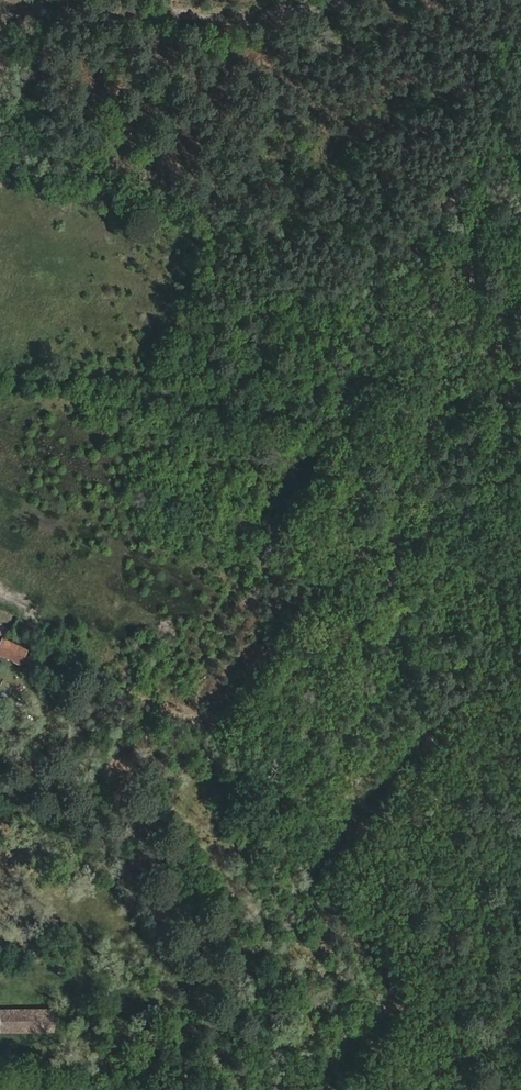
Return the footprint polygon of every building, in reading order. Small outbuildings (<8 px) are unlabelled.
[(15,662),(22,648),(0,638),(0,655),(15,662)] [(49,1008),(0,1007),(0,1029),(49,1029),(49,1008)]
